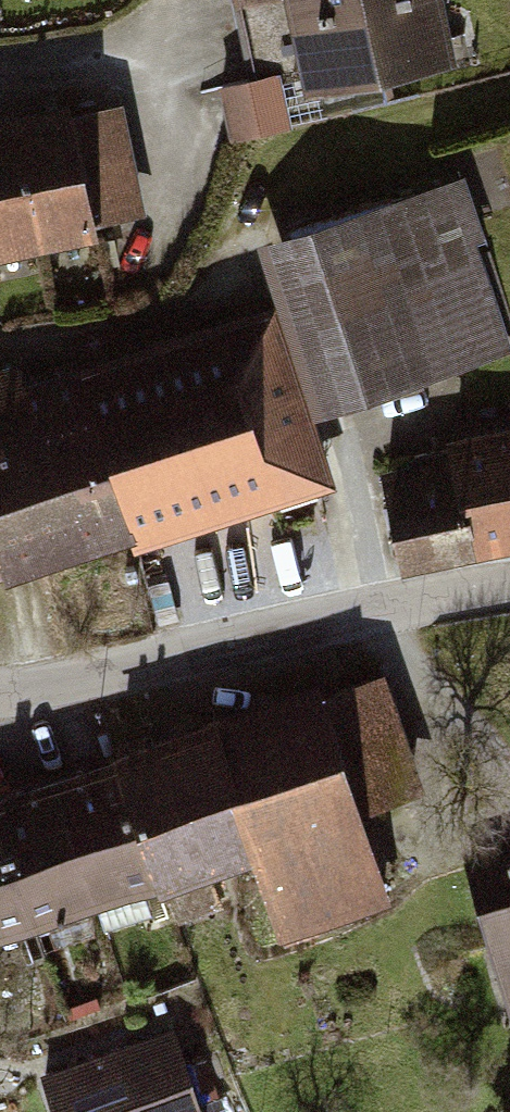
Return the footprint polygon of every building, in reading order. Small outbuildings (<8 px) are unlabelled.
[(368,0),(241,0),(259,82),(223,89),(234,141),(291,129),(284,96),(384,75),(368,0)] [(449,60),(436,0),(368,0),(384,75),(449,60)] [(53,229),(110,217),(165,205),(139,83),(83,95),(79,76),(0,93),(0,241),(53,229)] [(298,233),(351,398),(497,351),(443,187),(298,233)] [(351,398),(298,233),(253,248),(271,301),(307,413),(351,398)] [(91,386),(136,516),(191,495),(198,519),(328,478),(307,413),(271,301),(81,362),(91,386)] [(2,561),(136,516),(91,386),(10,414),(0,385),(0,557),(2,561)] [(509,544),(509,438),(454,450),(457,462),(388,476),(407,565),(509,544)] [(339,668),(227,704),(269,837),(296,920),(413,882),(386,798),(439,781),(398,657),(342,675),(339,668)] [(174,868),(269,837),(227,704),(130,736),(133,743),(174,868)] [(174,868),(133,743),(68,764),(109,889),(174,868)] [(109,889),(68,764),(3,785),(44,910),(109,889)] [(3,785),(0,786),(0,924),(44,910),(3,785)] [(509,1013),(509,856),(467,869),(509,1013)] [(60,1111),(207,1111),(181,1031),(48,1072),(60,1111)]
